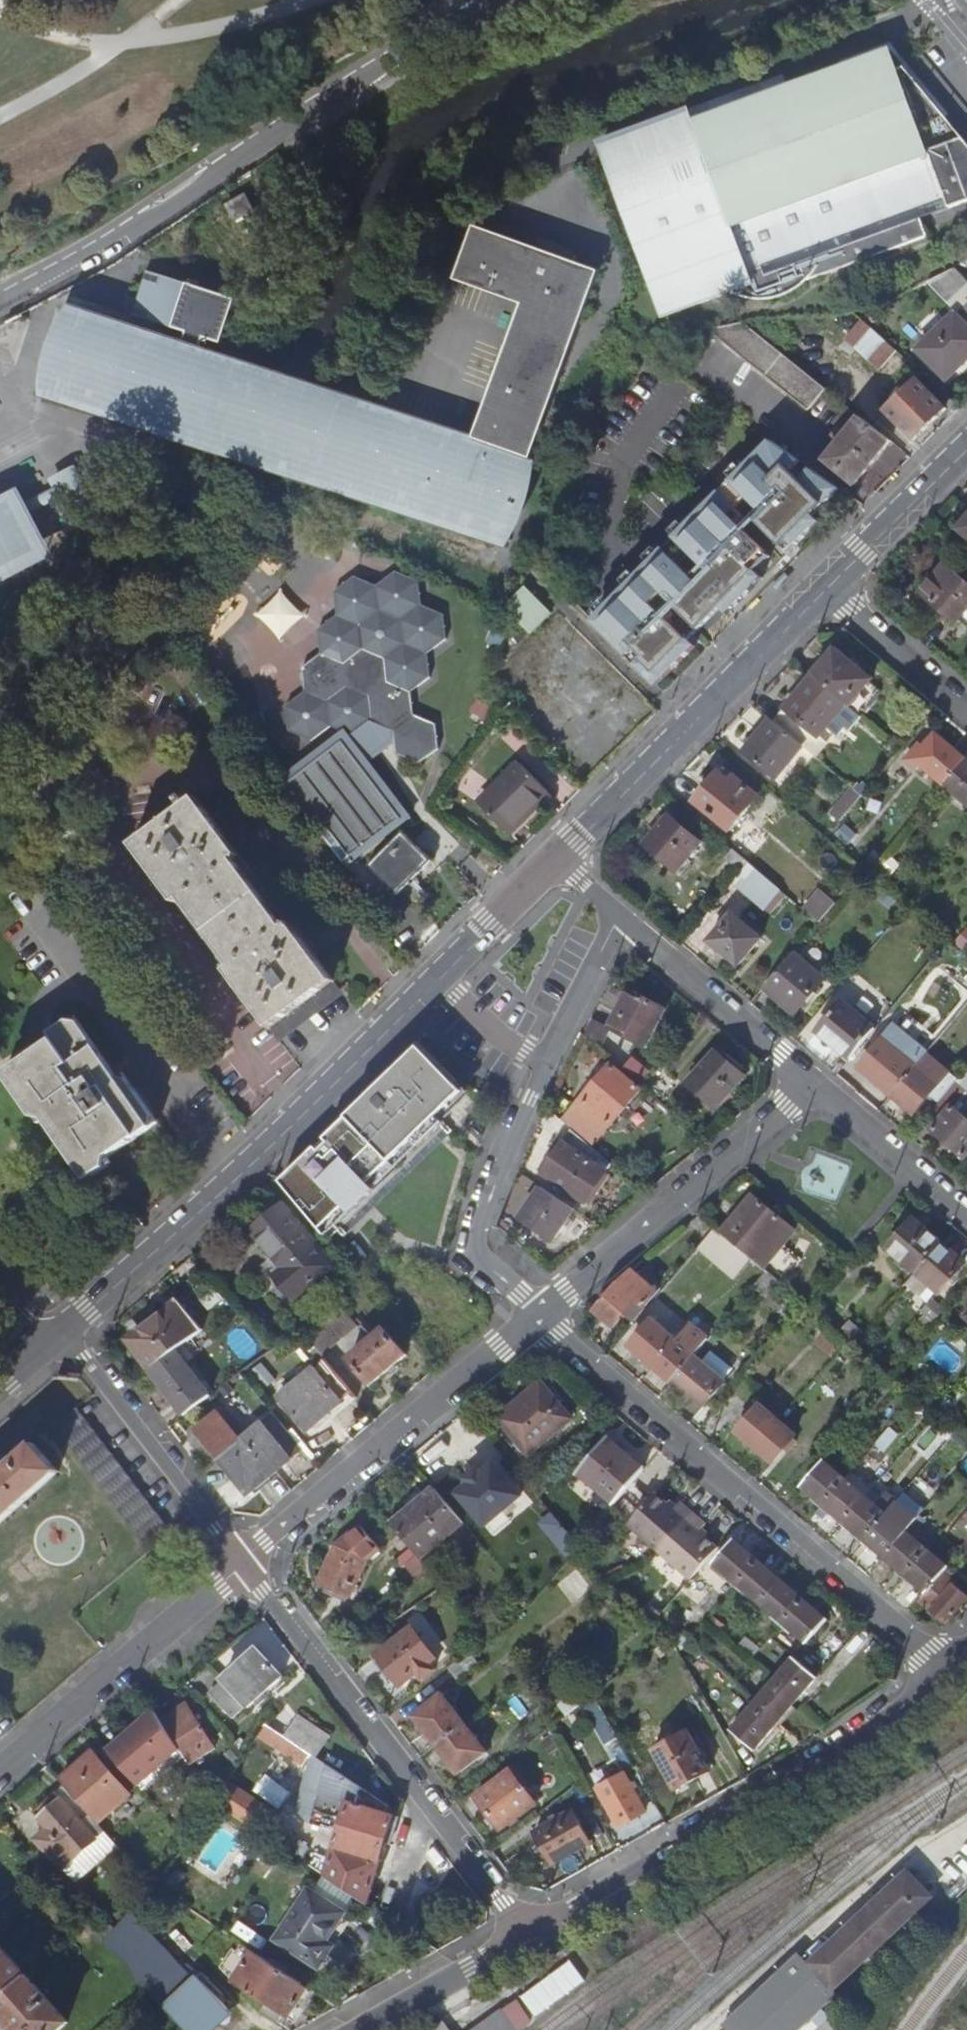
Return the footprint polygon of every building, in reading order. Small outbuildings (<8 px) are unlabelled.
[(966,204),(966,140),(909,69),(901,72),(893,49),(697,122),(694,112),(603,144),(671,316),(734,293),(743,298),(762,302),(789,299),(806,289),(816,280),(935,234),(930,219),(966,204)] [(238,222),(256,211),(247,195),(228,207),(238,222)] [(477,443),(535,462),(536,458),(602,270),(554,252),(477,225),(457,280),(527,305),(477,443)] [(955,268),(928,283),(955,310),(966,322),(966,280),(955,268)] [(185,350),(204,356),(210,338),(227,344),(242,300),(150,270),(140,301),(136,314),(190,332),(185,350)] [(955,310),(914,350),(945,381),(966,359),(966,322),(955,310)] [(535,462),(477,443),(326,395),(236,366),(204,356),(185,350),(81,316),(73,343),(70,353),(62,351),(48,393),(367,504),(366,507),(387,514),(388,510),(488,543),(486,546),(507,553),(521,512),(517,511),(535,462)] [(895,351),(860,319),(843,338),(879,371),(895,351)] [(825,389),(742,322),(708,330),(808,411),(825,389)] [(918,381),(887,411),(915,440),(947,409),(918,381)] [(955,413),(960,408),(951,399),(946,404),(955,413)] [(892,441),(860,416),(825,459),(857,484),(892,441)] [(54,489),(27,504),(32,513),(60,498),(65,506),(90,493),(85,484),(159,445),(154,436),(82,475),(77,466),(50,481),(54,489)] [(800,462),(771,442),(594,621),(656,685),(693,647),(687,641),(719,609),(725,615),(761,579),(749,568),(765,553),(747,535),(737,525),(745,517),(737,509),(747,498),(766,517),(760,523),(783,545),(789,539),(796,546),(820,521),(814,515),(839,489),(811,470),(801,481),(791,471),(800,462)] [(737,525),(747,535),(760,523),(766,517),(747,498),(737,509),(745,517),(737,525)] [(34,550),(12,508),(10,505),(0,510),(0,568),(34,550)] [(956,528),(966,537),(966,515),(956,528)] [(919,594),(955,624),(960,619),(966,625),(966,584),(944,564),(919,594)] [(287,706),(289,733),(312,742),(330,728),(351,736),(354,737),(373,723),(394,732),(395,739),(397,755),(422,764),(440,750),(437,724),(416,716),(413,693),(432,679),(430,653),(449,639),(446,613),(424,605),(422,581),(398,571),(378,586),(355,577),(336,592),(338,615),(318,629),(321,654),(302,668),(306,692),(287,706)] [(791,579),(785,573),(771,587),(777,593),(791,579)] [(505,608),(532,635),(554,614),(527,586),(505,608)] [(511,621),(500,617),(490,642),(501,646),(511,621)] [(843,710),(846,713),(869,686),(833,654),(809,681),(843,710)] [(843,710),(809,681),(769,725),(799,751),(810,761),(821,748),(815,742),(843,710)] [(769,725),(762,719),(747,738),(753,743),(742,757),(772,782),(799,751),(769,725)] [(354,737),(351,736),(287,785),(345,862),(403,818),(361,764),(385,746),(395,739),(394,732),(373,723),(354,737)] [(937,790),(958,765),(928,739),(907,764),(937,790)] [(937,790),(966,815),(966,773),(958,765),(937,790)] [(481,806),(510,835),(550,794),(522,766),(481,806)] [(726,837),(755,802),(733,782),(726,788),(715,779),(691,807),(726,837)] [(218,823),(198,797),(194,800),(188,792),(180,798),(185,807),(133,847),(272,1032),(338,982),(315,952),(218,823)] [(675,875),(698,848),(667,821),(643,848),(675,875)] [(371,867),(375,871),(396,892),(400,895),(433,862),(427,856),(404,834),(371,867)] [(781,897),(748,869),(727,894),(738,903),(742,899),(764,917),(781,897)] [(817,928),(832,911),(817,898),(802,915),(817,928)] [(731,921),(707,947),(736,972),(759,946),(731,921)] [(790,960),(761,994),(790,1019),(820,985),(790,960)] [(624,994),(605,1031),(642,1050),(661,1013),(624,994)] [(846,1066),(872,1036),(841,1009),(815,1040),(846,1066)] [(10,1083),(37,1120),(48,1122),(88,1177),(98,1178),(111,1169),(113,1158),(155,1128),(157,1118),(136,1089),(130,1093),(119,1077),(112,1083),(103,1071),(111,1066),(80,1024),(71,1021),(57,1030),(55,1041),(45,1048),(12,1071),(10,1083)] [(888,1101),(923,1059),(900,1040),(888,1030),(854,1071),(865,1080),(888,1101)] [(444,1122),(469,1096),(423,1047),(375,1092),(321,1144),(281,1182),(328,1239),(365,1201),(367,1199),(409,1157),(433,1133),(437,1128),(444,1122)] [(708,1054),(680,1085),(709,1111),(737,1080),(708,1054)] [(923,1059),(888,1101),(909,1119),(946,1076),(924,1057),(923,1059)] [(119,1077),(111,1066),(103,1071),(112,1083),(119,1077)] [(569,1134),(589,1151),(638,1096),(606,1068),(559,1125),(569,1134)] [(125,1073),(119,1077),(130,1093),(136,1089),(125,1073)] [(918,1130),(928,1139),(930,1136),(960,1161),(966,1153),(966,1128),(950,1113),(963,1098),(953,1089),(918,1130)] [(614,1169),(589,1151),(569,1134),(544,1174),(588,1208),(614,1169)] [(573,1214),(538,1190),(518,1222),(552,1245),(573,1214)] [(715,1240),(733,1255),(741,1262),(774,1223),(748,1202),(715,1240)] [(281,1208),(250,1235),(281,1272),(272,1279),(293,1306),(335,1271),(281,1208)] [(902,1272),(927,1242),(899,1219),(874,1248),(902,1272)] [(369,1258),(355,1242),(345,1250),(359,1267),(369,1258)] [(927,1242),(902,1272),(928,1294),(953,1264),(927,1242)] [(593,1315),(610,1330),(618,1321),(625,1327),(649,1299),(626,1277),(593,1315)] [(955,1317),(966,1327),(966,1303),(955,1317)] [(199,1332),(176,1305),(148,1327),(152,1332),(132,1348),(148,1371),(175,1351),(199,1332)] [(339,1307),(303,1339),(319,1358),(356,1328),(339,1307)] [(651,1370),(673,1344),(651,1325),(628,1351),(651,1370)] [(688,1326),(673,1344),(651,1370),(669,1385),(691,1359),(706,1342),(688,1326)] [(382,1332),(348,1361),(370,1387),(404,1357),(382,1332)] [(175,1351),(148,1371),(182,1418),(209,1397),(175,1351)] [(691,1359),(669,1385),(687,1401),(692,1396),(705,1406),(722,1385),(691,1359)] [(308,1372),(274,1400),(304,1435),(338,1406),(308,1372)] [(779,1419),(796,1398),(780,1384),(772,1392),(781,1401),(772,1413),(779,1419)] [(537,1387),(495,1423),(525,1458),(567,1423),(537,1387)] [(99,1484),(122,1467),(78,1408),(55,1426),(99,1484)] [(751,1451),(774,1424),(756,1408),(752,1412),(749,1408),(741,1416),(745,1420),(732,1435),(751,1451)] [(215,1415),(193,1434),(246,1498),(290,1460),(260,1425),(239,1443),(215,1415)] [(774,1424),(751,1451),(770,1466),(793,1439),(774,1424)] [(610,1509),(639,1475),(603,1443),(573,1477),(610,1509)] [(34,1494),(60,1472),(35,1444),(10,1466),(0,1474),(0,1524),(34,1494)] [(815,1505),(837,1479),(816,1460),(794,1486),(815,1505)] [(486,1465),(452,1494),(480,1528),(515,1500),(486,1465)] [(122,1467),(99,1484),(144,1542),(166,1525),(122,1467)] [(837,1479),(815,1505),(835,1522),(858,1496),(838,1480),(837,1479)] [(460,1527),(431,1492),(389,1528),(405,1548),(417,1563),(460,1527)] [(858,1496),(835,1522),(855,1540),(889,1500),(879,1492),(868,1505),(858,1496)] [(685,1583),(712,1552),(695,1536),(702,1528),(676,1505),(668,1514),(649,1496),(623,1526),(624,1527),(622,1529),(685,1583)] [(889,1500),(855,1540),(875,1558),(898,1531),(909,1518),(889,1500)] [(333,1549),(315,1585),(345,1598),(363,1566),(377,1553),(357,1530),(333,1549)] [(896,1576),(919,1550),(898,1531),(875,1558),(896,1576)] [(729,1587),(749,1563),(725,1542),(705,1567),(729,1587)] [(436,1587),(417,1563),(405,1548),(391,1560),(397,1567),(403,1561),(422,1585),(396,1606),(402,1613),(436,1587)] [(919,1550),(896,1576),(918,1595),(936,1575),(941,1569),(919,1550)] [(749,1563),(729,1587),(751,1606),(771,1582),(749,1563)] [(918,1595),(914,1600),(925,1609),(923,1611),(937,1623),(961,1595),(936,1575),(918,1595)] [(774,1625),(794,1602),(771,1582),(751,1606),(774,1625)] [(794,1602),(774,1625),(797,1645),(817,1623),(794,1602)] [(866,1637),(855,1628),(827,1660),(838,1669),(866,1637)] [(407,1630),(371,1657),(394,1688),(430,1661),(407,1630)] [(463,1654),(442,1671),(450,1682),(472,1666),(463,1654)] [(199,1708),(220,1732),(229,1724),(232,1724),(249,1710),(254,1715),(262,1708),(258,1702),(280,1685),(255,1656),(221,1685),(220,1688),(215,1692),(216,1694),(199,1708)] [(766,1694),(784,1710),(808,1683),(783,1662),(765,1683),(772,1689),(766,1694)] [(746,1705),(770,1726),(784,1710),(766,1694),(772,1689),(765,1683),(746,1705)] [(429,1749),(458,1728),(436,1699),(408,1720),(429,1749)] [(612,1745),(586,1700),(557,1722),(566,1738),(584,1727),(600,1752),(612,1745)] [(770,1726),(746,1705),(722,1733),(746,1754),(770,1726)] [(104,1754),(135,1789),(178,1752),(173,1746),(150,1714),(104,1754)] [(292,1750),(311,1764),(325,1744),(293,1721),(279,1742),(292,1750)] [(173,1746),(178,1752),(195,1775),(219,1757),(197,1728),(173,1746)] [(458,1728),(429,1749),(450,1778),(479,1757),(458,1728)] [(665,1790),(699,1771),(677,1731),(643,1750),(665,1790)] [(350,1791),(311,1764),(292,1750),(286,1759),(293,1764),(295,1760),(311,1771),(307,1776),(321,1785),(305,1828),(335,1838),(319,1879),(361,1909),(362,1910),(388,1822),(382,1820),(384,1813),(350,1791)] [(59,1782),(87,1814),(96,1824),(127,1796),(94,1756),(86,1757),(59,1782)] [(613,1771),(586,1787),(608,1827),(636,1811),(613,1771)] [(503,1775),(469,1801),(494,1834),(527,1808),(503,1775)] [(87,1814),(59,1782),(30,1809),(43,1825),(30,1835),(58,1869),(92,1839),(77,1821),(87,1814)] [(227,1814),(275,1848),(283,1837),(273,1820),(240,1797),(227,1814)] [(563,1810),(527,1830),(545,1863),(581,1843),(563,1810)] [(909,1869),(810,1962),(837,1991),(936,1896),(909,1869)] [(339,1918),(309,1897),(273,1946),(310,1972),(322,1955),(316,1951),(339,1918)] [(69,2022),(29,1976),(0,1943),(0,2007),(2,2009),(10,2018),(12,2016),(24,2029),(60,2029),(69,2022)] [(723,2026),(727,2029),(802,2029),(840,1995),(837,1991),(810,1962),(802,1952),(723,2026)] [(302,1995),(250,1957),(228,1987),(261,2012),(258,2017),(271,2029),(276,2023),(279,2026),(302,1995)] [(190,1979),(156,2008),(175,2029),(197,2029),(219,2011),(190,1979)] [(534,2021),(519,2000),(477,2029),(522,2029),(534,2021)] [(430,2029),(450,2029),(443,2020),(430,2029)]
